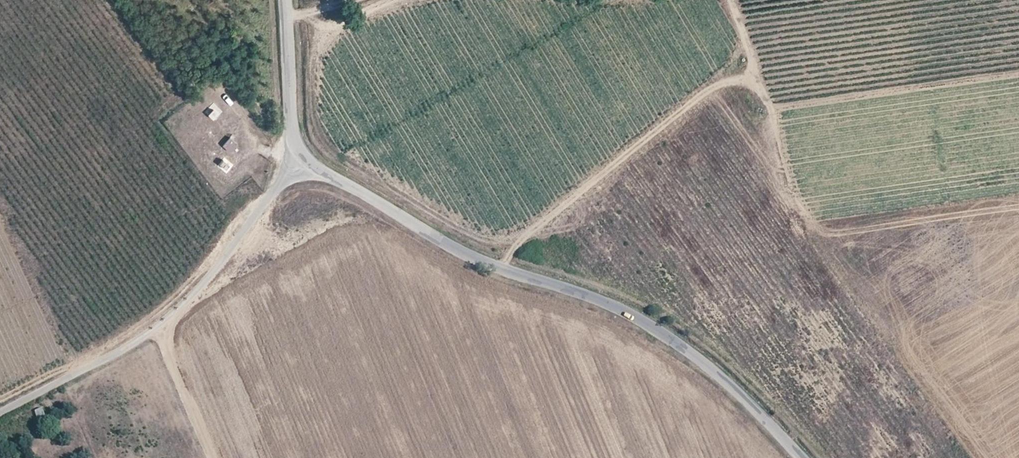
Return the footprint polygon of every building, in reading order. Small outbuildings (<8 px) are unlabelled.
[(214,103),(205,112),(214,120),(222,111),(214,103)] [(212,137),(216,133),(211,128),(207,132),(212,137)] [(232,149),(237,144),(230,137),(226,141),(232,149)] [(230,151),(232,149),(226,141),(223,145),(230,151)] [(220,152),(214,147),(210,152),(215,157),(220,152)] [(34,411),(38,421),(45,417),(41,408),(34,411)]
